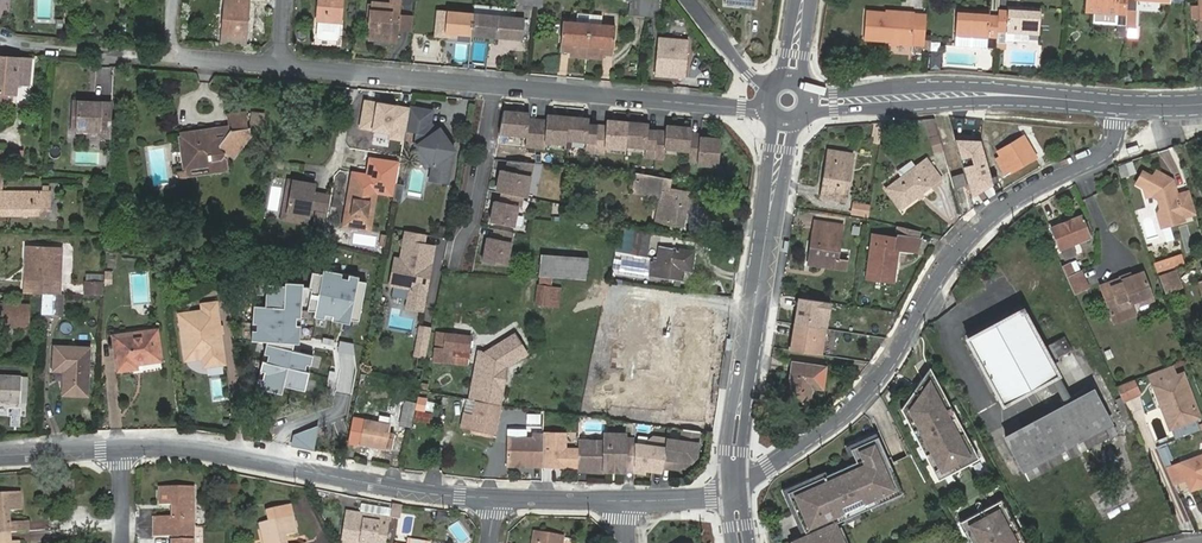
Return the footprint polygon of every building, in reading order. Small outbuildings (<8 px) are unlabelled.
[(223,34),(246,36),(248,0),(226,0),(223,34)] [(317,21),(340,23),(342,0),(319,0),(317,21)] [(368,39),(397,41),(398,31),(402,0),(390,0),(389,3),(371,1),(368,39)] [(638,14),(640,0),(630,0),(630,3),(628,13),(638,14)] [(648,15),(649,0),(640,0),(638,14),(648,15)] [(648,15),(658,17),(660,0),(649,0),(648,15)] [(1125,26),(1126,9),(1126,0),(1085,0),(1084,11),(1094,12),(1118,14),(1117,24),(1116,26),(1125,26)] [(1126,9),(1136,10),(1137,0),(1126,0),(1126,9)] [(532,4),(516,2),(515,17),(526,18),(527,11),(532,11),(532,4)] [(1191,19),(1199,18),(1199,6),(1190,6),(1191,19)] [(998,16),(996,41),(1005,43),(1006,32),(1038,34),(1041,10),(1008,7),(1008,12),(998,11),(998,16)] [(1126,9),(1125,26),(1135,27),(1136,10),(1126,9)] [(444,32),(446,11),(437,10),(434,37),(456,39),(457,33),(444,32)] [(986,47),(995,48),(996,41),(998,16),(989,16),(989,13),(957,10),(955,35),(987,38),(986,47)] [(444,32),(471,35),(473,13),(446,11),(444,32)] [(923,53),(926,12),(906,11),(906,15),(885,13),(867,12),(864,39),(892,41),(892,43),(913,45),(912,53),(923,53)] [(570,55),(586,57),(590,24),(591,14),(577,12),(576,22),(563,21),(561,43),(572,44),(571,51),(570,55)] [(1118,14),(1094,12),(1093,23),(1117,24),(1118,14)] [(473,13),(471,35),(497,37),(499,16),(473,13)] [(590,24),(586,57),(601,58),(602,54),(603,46),(613,47),(615,27),(601,25),(602,15),(591,14),(590,24)] [(412,19),(400,17),(398,31),(411,32),(412,19)] [(63,19),(55,18),(54,26),(62,27),(63,19)] [(340,23),(317,21),(316,37),(318,39),(336,40),(338,39),(340,23)] [(1116,37),(1124,37),(1125,26),(1116,26),(1116,37)] [(987,38),(955,35),(954,44),(986,47),(987,38)] [(659,39),(655,73),(685,76),(688,42),(659,39)] [(572,44),(561,43),(560,50),(571,51),(572,44)] [(612,55),(613,47),(603,46),(602,54),(612,55)] [(830,47),(829,55),(842,57),(842,48),(830,47)] [(6,100),(6,94),(16,94),(17,84),(28,84),(30,60),(0,57),(0,100),(6,100)] [(1061,79),(1068,80),(1069,63),(1063,62),(1061,79)] [(112,136),(114,101),(75,99),(73,128),(90,129),(101,130),(100,136),(112,136)] [(408,107),(364,100),(359,126),(389,131),(388,139),(402,141),(405,127),(408,107)] [(432,110),(408,107),(405,127),(414,129),(417,133),(415,144),(421,145),(433,161),(430,179),(447,182),(453,153),(431,123),(430,123),(432,110)] [(193,133),(190,130),(179,131),(184,171),(177,172),(180,179),(187,177),(187,175),(186,169),(209,166),(210,173),(222,171),(222,170),(226,169),(227,172),(229,172),(228,159),(226,158),(228,155),(233,158),(251,135),(250,128),(247,128),(245,111),(227,113),(228,125),(228,131),(225,136),(218,137),(211,134),(206,134),(206,132),(193,133)] [(535,146),(537,120),(528,119),(529,113),(503,111),(498,133),(526,135),(526,146),(535,146)] [(264,114),(255,113),(254,125),(263,126),(264,114)] [(566,139),(568,117),(546,115),(546,121),(537,120),(535,146),(544,147),(545,137),(566,139)] [(589,119),(568,117),(566,139),(586,141),(585,151),(595,152),(597,126),(588,125),(589,119)] [(938,135),(933,119),(924,121),(928,137),(938,135)] [(626,144),(628,122),(606,120),(606,126),(597,126),(595,152),(604,153),(605,142),(626,144)] [(648,124),(628,122),(626,144),(646,146),(645,156),(655,157),(657,131),(648,130),(648,124)] [(880,143),(883,125),(875,124),(875,127),(873,127),(871,136),(873,136),(873,142),(880,143)] [(228,125),(190,130),(193,133),(206,132),(206,134),(211,134),(218,137),(225,136),(228,131),(228,125)] [(691,128),(666,125),(666,131),(657,131),(655,157),(664,158),(665,147),(689,149),(691,133),(691,128)] [(719,165),(721,139),(700,137),(701,134),(691,133),(689,149),(688,160),(698,161),(698,163),(719,165)] [(1023,134),(997,150),(1000,155),(996,158),(1006,175),(1036,156),(1023,134)] [(512,143),(524,144),(525,136),(513,135),(512,143)] [(942,150),(938,135),(928,137),(932,153),(942,150)] [(981,140),(955,139),(971,195),(997,180),(994,174),(990,175),(981,140)] [(828,149),(821,197),(845,201),(853,153),(828,149)] [(916,166),(886,188),(901,208),(930,186),(930,185),(940,177),(926,159),(916,166)] [(532,162),(508,160),(507,171),(501,169),(496,191),(502,192),(522,196),(525,197),(532,162)] [(897,171),(902,177),(916,166),(911,160),(897,171)] [(1127,174),(1135,172),(1131,160),(1123,163),(1127,174)] [(187,175),(210,173),(209,166),(186,169),(187,175)] [(381,186),(383,170),(365,168),(363,184),(381,186)] [(0,170),(0,215),(48,215),(49,192),(1,191),(3,170),(0,170)] [(1143,170),(1137,182),(1144,186),(1146,196),(1152,194),(1158,197),(1161,207),(1158,213),(1162,226),(1185,219),(1184,216),(1196,212),(1190,190),(1177,193),(1173,179),(1156,170),(1155,174),(1150,175),(1143,170)] [(952,175),(955,187),(966,185),(963,172),(952,175)] [(642,189),(645,174),(636,173),(633,192),(648,195),(649,190),(642,189)] [(668,189),(670,178),(658,176),(645,174),(642,189),(649,190),(648,195),(648,197),(660,199),(656,220),(682,225),(688,193),(668,189)] [(291,180),(286,179),(280,220),(307,223),(308,216),(286,213),(291,180)] [(313,184),(291,180),(286,213),(308,216),(311,198),(312,191),(313,184)] [(403,185),(395,184),(394,190),(392,202),(400,204),(403,185)] [(277,209),(282,188),(272,186),(268,207),(277,209)] [(376,191),(350,186),(346,203),(349,203),(348,214),(351,220),(350,227),(359,229),(359,231),(368,232),(376,191)] [(327,210),(330,194),(312,191),(311,198),(310,207),(327,210)] [(522,196),(502,192),(500,202),(495,200),(490,222),(513,226),(517,205),(520,206),(522,196)] [(868,216),(869,205),(854,202),(852,214),(868,216)] [(346,203),(342,226),(350,227),(351,220),(348,214),(349,203),(346,203)] [(1051,227),(1059,249),(1089,237),(1081,216),(1051,227)] [(815,220),(808,263),(845,269),(847,260),(837,258),(842,224),(815,220)] [(861,224),(851,223),(850,235),(860,236),(861,224)] [(916,250),(919,231),(897,226),(896,237),(872,234),(865,278),(894,281),(898,248),(916,250)] [(630,252),(634,229),(623,227),(619,250),(630,252)] [(512,232),(495,229),(493,238),(487,237),(482,264),(505,265),(512,232)] [(646,255),(650,232),(634,229),(630,252),(646,255)] [(400,258),(395,257),(390,287),(408,290),(405,308),(425,312),(437,245),(425,243),(427,235),(405,230),(400,258)] [(28,246),(27,261),(32,262),(31,270),(26,271),(26,280),(26,293),(35,293),(42,293),(54,294),(59,294),(61,247),(28,246)] [(1063,259),(1076,255),(1073,246),(1060,250),(1063,259)] [(673,254),(659,252),(657,259),(654,258),(654,263),(651,262),(650,274),(681,279),(683,269),(691,270),(694,252),(674,249),(673,254)] [(540,254),(539,275),(585,279),(588,258),(540,254)] [(1181,254),(1155,262),(1158,270),(1184,262),(1181,254)] [(1069,263),(1061,267),(1066,276),(1074,272),(1069,263)] [(1161,274),(1166,289),(1189,282),(1185,267),(1161,274)] [(285,286),(266,285),(265,306),(255,306),(253,341),(268,342),(255,387),(282,395),(284,386),(304,391),(313,355),(293,350),(294,343),(300,343),(302,311),(315,311),(314,318),(350,324),(351,319),(359,321),(366,282),(358,281),(359,276),(323,270),(322,274),(312,272),(309,287),(303,287),(303,283),(285,282),(285,286)] [(1074,272),(1066,276),(1074,294),(1088,287),(1080,270),(1074,272)] [(1118,275),(1118,277),(1120,280),(1131,276),(1130,271),(1118,275)] [(1120,280),(1118,277),(1100,284),(1111,313),(1131,306),(1130,303),(1138,300),(1140,304),(1153,299),(1142,272),(1131,276),(1120,280)] [(85,282),(103,283),(104,274),(86,273),(85,282)] [(84,295),(103,295),(103,283),(85,282),(84,295)] [(547,304),(550,287),(539,286),(537,302),(547,304)] [(559,289),(550,287),(547,304),(557,305),(559,289)] [(41,312),(41,314),(53,314),(54,294),(42,293),(41,312)] [(59,294),(54,294),(53,314),(62,314),(63,294),(59,294)] [(830,303),(796,298),(788,350),(822,356),(830,303)] [(179,314),(185,360),(202,358),(204,366),(223,364),(216,301),(201,304),(202,310),(179,314)] [(0,303),(0,326),(31,328),(31,303),(27,304),(12,303),(0,303)] [(1111,313),(1115,323),(1134,316),(1131,306),(1111,313)] [(966,338),(1002,405),(1058,375),(1022,308),(966,338)] [(893,312),(881,310),(880,320),(892,321),(893,312)] [(418,323),(411,355),(424,358),(431,326),(418,323)] [(113,335),(118,371),(137,369),(136,364),(160,360),(156,329),(113,335)] [(468,399),(476,400),(503,405),(509,366),(530,353),(516,331),(484,351),(478,348),(468,399)] [(452,355),(467,356),(470,336),(437,333),(434,361),(452,363),(452,361),(452,355)] [(1050,343),(1057,356),(1070,349),(1063,336),(1050,343)] [(54,346),(53,371),(64,371),(63,394),(87,395),(89,348),(54,346)] [(792,361),(787,398),(809,401),(812,387),(822,388),(826,366),(792,361)] [(1172,365),(1160,369),(1164,380),(1152,384),(1162,408),(1165,407),(1169,409),(1170,410),(1177,425),(1199,417),(1182,373),(1176,375),(1172,365)] [(899,409),(937,480),(978,458),(928,366),(899,409)] [(1160,369),(1148,374),(1152,384),(1164,380),(1160,369)] [(366,383),(368,375),(361,374),(359,382),(366,383)] [(19,402),(21,376),(0,376),(0,401),(19,402)] [(1133,380),(1115,386),(1122,400),(1138,393),(1133,380)] [(1103,427),(1109,437),(1116,434),(1092,389),(1004,436),(1024,470),(1103,427)] [(419,397),(417,407),(424,408),(426,399),(419,397)] [(473,415),(476,400),(468,399),(464,413),(473,415)] [(497,435),(503,405),(476,400),(473,415),(464,413),(461,428),(497,435)] [(401,424),(412,426),(416,404),(405,402),(401,424)] [(1165,407),(1162,408),(1169,428),(1177,425),(1170,410),(1169,409),(1165,407)] [(416,411),(415,418),(428,421),(430,414),(416,411)] [(378,414),(376,422),(386,424),(388,416),(378,414)] [(386,424),(376,422),(363,419),(359,443),(392,449),(395,434),(387,433),(389,424),(386,424)] [(293,434),(291,446),(313,450),(318,425),(293,434)] [(682,438),(667,436),(663,464),(673,465),(673,463),(686,465),(697,454),(701,428),(684,426),(682,438)] [(1029,479),(1109,437),(1103,427),(1024,470),(1029,479)] [(566,434),(543,433),(543,435),(542,467),(578,468),(578,450),(566,449),(566,434)] [(625,434),(605,434),(604,441),(605,445),(600,449),(588,448),(588,453),(578,453),(578,468),(578,470),(610,471),(613,468),(616,468),(619,471),(624,471),(625,434)] [(533,438),(507,438),(506,466),(517,466),(518,464),(521,464),(524,467),(542,467),(543,435),(533,435),(533,438)] [(635,442),(634,469),(642,470),(645,470),(645,465),(663,466),(663,464),(667,436),(654,435),(647,440),(647,443),(635,442)] [(877,436),(849,449),(855,463),(787,494),(797,517),(806,535),(792,542),(793,542),(843,542),(833,522),(902,491),(877,436)] [(635,439),(625,439),(624,471),(634,471),(634,469),(635,442),(635,439)] [(604,441),(579,440),(578,453),(588,453),(588,448),(600,449),(605,445),(604,441)] [(1156,445),(1165,465),(1172,463),(1166,446),(1167,445),(1166,442),(1156,445)] [(1166,467),(1173,484),(1184,480),(1189,490),(1201,486),(1201,454),(1166,467)] [(64,480),(64,489),(74,489),(73,479),(64,480)] [(153,527),(194,527),(193,488),(158,488),(159,505),(172,505),(172,517),(153,518),(153,527)] [(29,531),(28,521),(10,523),(9,511),(22,510),(20,492),(0,493),(0,533),(10,532),(29,531)] [(959,521),(971,542),(1024,542),(1000,499),(959,521)] [(283,536),(296,533),(290,505),(266,511),(268,521),(259,524),(263,542),(285,542),(283,536)] [(446,513),(437,511),(436,520),(445,521),(446,513)] [(389,519),(345,512),(340,542),(375,542),(376,539),(377,532),(387,533),(389,519)] [(194,527),(153,527),(153,536),(171,536),(171,542),(194,542),(194,527)] [(10,532),(0,533),(0,542),(19,542),(19,541),(11,541),(10,532)] [(385,541),(387,533),(377,532),(376,539),(385,541)] [(563,536),(534,532),(532,542),(562,542),(563,536)]
